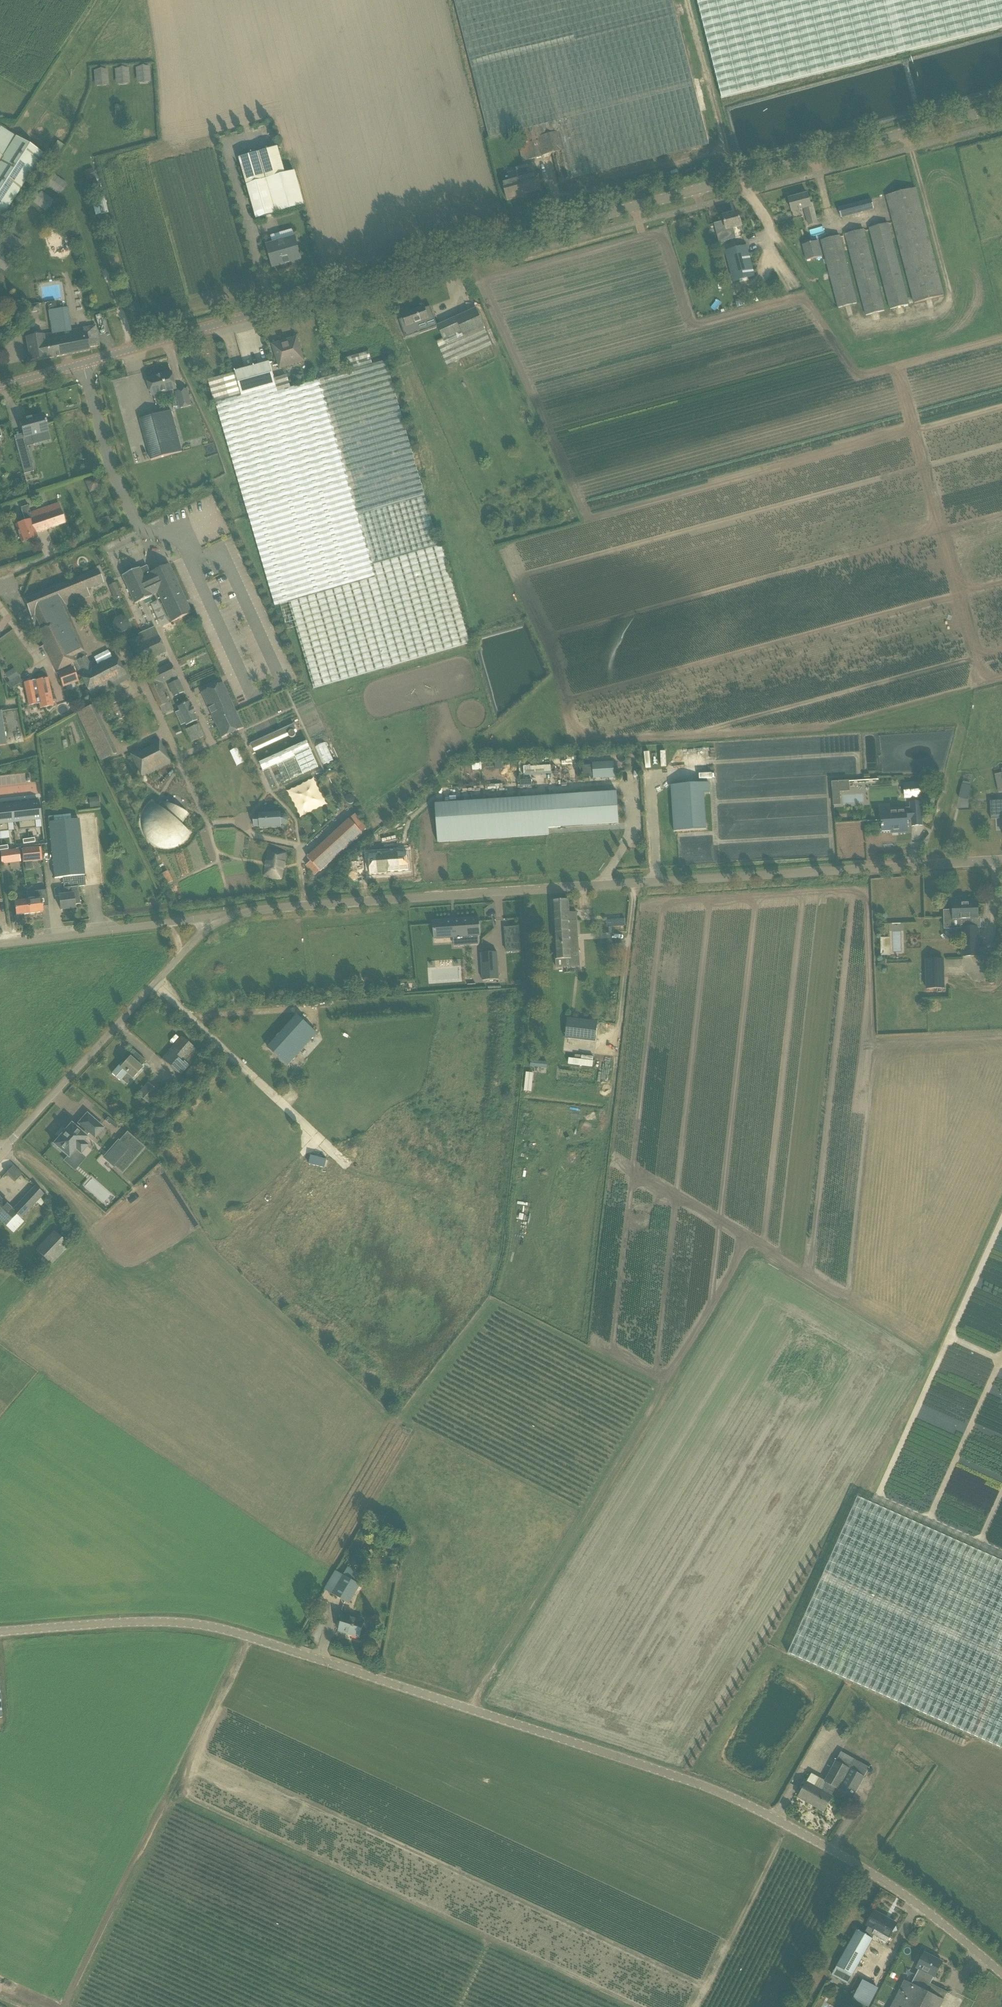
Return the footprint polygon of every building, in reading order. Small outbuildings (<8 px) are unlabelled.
[(486,126),(489,139),(520,131),(524,145),(518,147),(522,163),(553,155),(560,183),(709,145),(672,0),(454,0),(486,126)] [(721,97),(1001,27),(1001,0),(697,0),(721,97)] [(137,66),(137,82),(150,82),(150,66),(137,66)] [(129,67),(115,68),(116,84),(130,84),(129,67)] [(94,69),(95,86),(108,85),(108,69),(94,69)] [(15,137),(3,158),(0,156),(0,222),(43,155),(15,137)] [(304,206),(295,172),(287,174),(279,147),(239,159),(257,220),(304,206)] [(85,171),(88,181),(95,179),(93,169),(85,171)] [(541,191),(536,173),(502,182),(507,201),(508,200),(507,199),(508,199),(523,195),(523,194),(540,189),(541,191)] [(61,194),(68,183),(56,176),(50,188),(61,194)] [(91,192),(99,190),(96,180),(88,182),(91,192)] [(115,228),(104,189),(85,194),(96,234),(115,228)] [(944,296),(916,189),(887,197),(915,304),(944,296)] [(34,205),(48,211),(54,199),(39,192),(34,205)] [(813,207),(811,207),(807,195),(789,200),(792,212),(804,209),(808,226),(817,224),(813,207)] [(874,210),(872,201),(839,209),(841,219),(874,210)] [(738,213),(723,217),(727,232),(733,230),(735,239),(744,237),(743,236),(741,227),(742,227),(738,213)] [(65,226),(68,238),(79,235),(76,223),(65,226)] [(869,229),(883,286),(890,310),(910,305),(888,224),(869,229)] [(864,230),(844,235),(866,316),(885,311),(879,287),(864,230)] [(840,236),(820,241),(838,309),(858,304),(840,236)] [(295,238),(267,246),(273,268),(301,260),(295,238)] [(819,241),(802,246),(806,261),(823,257),(819,241)] [(733,282),(755,277),(747,246),(725,251),(733,282)] [(12,261),(1,252),(0,254),(0,268),(4,272),(12,261)] [(735,301),(737,308),(744,307),(742,299),(735,301)] [(49,310),(57,309),(56,302),(48,303),(49,310)] [(39,304),(29,306),(30,312),(32,313),(38,312),(39,310),(39,304)] [(407,329),(429,321),(424,307),(403,315),(407,329)] [(476,309),(456,318),(437,326),(443,340),(462,332),(464,337),(484,328),(476,309)] [(89,327),(60,332),(52,333),(44,334),(44,335),(26,338),(30,361),(48,359),(59,356),(90,350),(88,338),(91,338),(89,327)] [(297,338),(273,345),(280,370),(304,362),(297,338)] [(274,380),(273,372),(270,363),(235,373),(208,381),(211,391),(214,403),(275,607),(281,605),(288,630),(296,628),(314,690),(468,645),(470,644),(442,545),(439,546),(386,361),(372,365),(369,352),(345,359),(349,372),(291,389),(287,376),(274,380)] [(177,391),(172,373),(148,380),(153,398),(177,391)] [(191,407),(187,390),(176,393),(181,410),(191,407)] [(182,452),(171,411),(140,419),(151,461),(182,452)] [(43,443),(41,435),(48,433),(48,432),(43,414),(18,421),(22,435),(23,439),(24,439),(32,437),(34,445),(43,443)] [(201,424),(187,427),(189,435),(202,432),(201,424)] [(27,466),(22,446),(12,449),(17,468),(27,466)] [(97,476),(85,482),(90,494),(103,488),(97,476)] [(26,522),(15,525),(22,543),(37,538),(36,533),(66,523),(59,503),(31,512),(28,505),(21,508),(26,522)] [(108,516),(98,521),(102,529),(112,525),(108,516)] [(139,568),(122,576),(135,604),(152,597),(151,596),(158,593),(171,623),(191,614),(188,606),(186,602),(169,565),(149,573),(148,569),(146,567),(140,570),(139,568)] [(75,662),(73,657),(85,651),(66,607),(90,597),(88,591),(104,584),(98,570),(24,600),(32,620),(36,618),(39,625),(41,630),(37,632),(56,671),(75,662)] [(109,586),(115,601),(117,600),(118,603),(121,602),(120,599),(121,598),(115,583),(109,586)] [(159,600),(152,603),(159,626),(167,623),(159,600)] [(111,621),(118,633),(131,626),(125,614),(111,621)] [(140,637),(129,642),(139,664),(142,663),(146,670),(154,667),(150,659),(166,652),(158,635),(143,642),(140,637)] [(133,678),(126,665),(122,667),(116,656),(92,668),(86,657),(76,662),(82,673),(80,674),(92,699),(133,678)] [(155,670),(144,675),(159,707),(170,702),(161,683),(177,676),(171,664),(156,671),(155,670)] [(63,686),(73,683),(78,681),(73,667),(58,672),(63,686)] [(10,682),(19,677),(14,669),(5,674),(10,682)] [(29,706),(40,704),(40,708),(53,706),(48,679),(24,683),(29,706)] [(236,712),(223,683),(201,693),(222,738),(244,728),(236,712)] [(109,706),(120,701),(116,693),(105,699),(109,706)] [(175,713),(181,726),(185,724),(186,725),(196,721),(193,715),(194,714),(189,703),(185,704),(184,703),(181,704),(182,706),(178,707),(179,711),(175,713)] [(93,704),(76,713),(100,762),(117,753),(93,704)] [(293,723),(250,743),(254,752),(289,736),(295,733),(297,732),(293,723)] [(185,730),(191,743),(204,737),(198,724),(185,730)] [(137,749),(129,753),(142,778),(171,763),(158,738),(150,742),(153,747),(139,754),(137,749)] [(318,767),(307,742),(260,763),(271,789),(318,767)] [(323,764),(332,760),(324,743),(315,747),(323,764)] [(593,764),(594,779),(615,778),(614,762),(593,764)] [(524,773),(551,774),(551,765),(524,765),(524,773)] [(315,777),(288,790),(300,817),(327,804),(315,777)] [(671,786),(674,832),(706,830),(704,794),(710,793),(709,783),(671,786)] [(909,784),(910,798),(920,798),(919,784),(909,784)] [(970,787),(962,785),(959,798),(967,800),(970,787)] [(618,824),(616,796),(616,792),(557,796),(557,798),(436,806),(439,842),(488,838),(547,834),(546,829),(618,824)] [(833,806),(841,805),(840,795),(833,796),(833,806)] [(992,801),(992,819),(1001,819),(1001,801),(992,801)] [(158,807),(152,802),(147,806),(143,812),(141,818),(141,825),(142,831),(145,837),(149,841),(154,845),(160,848),(166,849),(172,848),(178,846),(183,843),(187,839),(190,834),(179,825),(188,813),(162,802),(158,807)] [(39,803),(24,805),(27,830),(36,829),(35,820),(41,820),(39,803)] [(881,814),(881,822),(882,832),(895,831),(895,833),(907,833),(907,820),(911,820),(912,826),(922,826),(921,803),(911,804),(911,811),(906,812),(906,810),(897,811),(897,813),(881,814)] [(24,805),(11,806),(13,823),(18,822),(19,831),(27,830),(24,805)] [(0,808),(0,833),(8,832),(7,824),(13,823),(11,806),(0,808)] [(281,815),(281,813),(259,814),(260,817),(254,817),(254,827),(260,827),(260,829),(282,828),(282,825),(286,825),(289,822),(288,818),(285,815),(281,815)] [(86,887),(79,819),(54,821),(53,817),(49,817),(55,879),(63,878),(65,895),(59,896),(61,910),(75,908),(75,905),(80,904),(78,887),(86,887)] [(307,858),(319,871),(362,833),(349,819),(307,858)] [(25,863),(41,861),(39,847),(23,849),(25,863)] [(0,852),(2,865),(20,862),(19,849),(0,852)] [(282,872),(283,869),(281,867),(281,863),(284,862),(285,859),(285,856),(286,853),(283,852),(281,851),(279,850),(277,850),(274,849),(272,849),(269,849),(268,852),(267,855),(267,858),(266,861),(268,863),(268,865),(265,866),(265,869),(265,873),(265,876),(267,877),(268,877),(270,878),(272,878),(274,879),(276,879),(279,879),(281,879),(282,876),(282,872)] [(364,875),(380,874),(380,872),(403,871),(402,851),(363,854),(364,875)] [(27,893),(28,901),(29,914),(43,912),(40,892),(27,893)] [(16,916),(29,914),(28,901),(20,902),(19,894),(13,895),(16,916)] [(568,901),(552,901),(555,968),(564,967),(563,960),(571,959),(571,954),(579,953),(577,913),(569,913),(568,901)] [(981,928),(981,921),(978,921),(977,901),(968,902),(968,903),(953,903),(953,902),(952,902),(953,911),(944,911),(944,919),(944,929),(959,929),(961,929),(962,957),(980,957),(979,928),(981,928)] [(479,917),(433,921),(434,940),(480,937),(479,917)] [(607,920),(607,928),(625,926),(625,919),(607,920)] [(892,932),(901,931),(901,924),(892,924),(892,932)] [(505,928),(506,952),(521,951),(519,927),(505,928)] [(880,937),(881,955),(892,955),(891,937),(880,937)] [(497,953),(480,954),(482,981),(499,980),(497,953)] [(944,960),(926,960),(926,990),(945,990),(944,960)] [(316,1034),(297,1016),(268,1047),(288,1065),(316,1034)] [(598,1022),(567,1018),(565,1039),(595,1042),(598,1022)] [(166,1038),(174,1043),(178,1036),(170,1031),(166,1038)] [(181,1077),(200,1054),(181,1037),(162,1059),(181,1077)] [(142,1069),(140,1068),(146,1061),(140,1057),(133,1050),(128,1056),(129,1058),(120,1068),(119,1066),(112,1074),(120,1081),(126,1075),(132,1080),(142,1069)] [(569,1058),(568,1064),(592,1067),(593,1061),(569,1058)] [(533,1074),(526,1073),(524,1091),(531,1092),(533,1074)] [(137,1095),(149,1105),(159,1093),(148,1083),(137,1095)] [(58,1135),(60,1137),(54,1144),(69,1158),(76,1150),(80,1154),(88,1146),(83,1142),(87,1138),(86,1137),(89,1133),(95,1138),(104,1129),(88,1114),(79,1124),(81,1125),(77,1129),(70,1122),(58,1135)] [(113,1167),(128,1151),(118,1141),(103,1158),(113,1167)] [(326,1160),(311,1156),(309,1164),(324,1168),(326,1160)] [(15,1181),(22,1174),(14,1165),(6,1172),(15,1181)] [(63,1203),(68,1198),(60,1189),(55,1193),(63,1203)] [(33,1207),(24,1198),(12,1210),(0,1199),(0,1221),(6,1226),(17,1215),(21,1219),(33,1207)] [(51,1264),(68,1247),(54,1232),(36,1249),(51,1264)] [(857,1498),(788,1654),(1001,1749),(1001,1562),(857,1498)] [(349,1604),(361,1586),(361,1585),(343,1575),(336,1571),(325,1589),(349,1604)] [(345,1613),(339,1631),(360,1638),(365,1622),(350,1618),(351,1615),(345,1613)] [(798,1798),(824,1812),(833,1796),(832,1796),(836,1789),(853,1798),(869,1769),(841,1753),(836,1762),(836,1761),(825,1781),(826,1782),(822,1790),(807,1782),(798,1798)] [(864,1934),(872,1939),(874,1936),(886,1943),(892,1933),(897,1931),(896,1926),(897,1924),(874,1912),(866,1926),(868,1927),(864,1934)] [(873,1940),(872,1939),(864,1934),(857,1930),(831,1976),(848,1985),(873,1940)] [(942,1962),(924,1953),(917,1968),(919,1969),(912,1984),(905,1980),(891,2006),(940,2006),(947,1993),(930,1984),(933,1978),(934,1978),(942,1962)] [(854,2000),(870,2006),(878,1986),(862,1980),(854,2000)]
